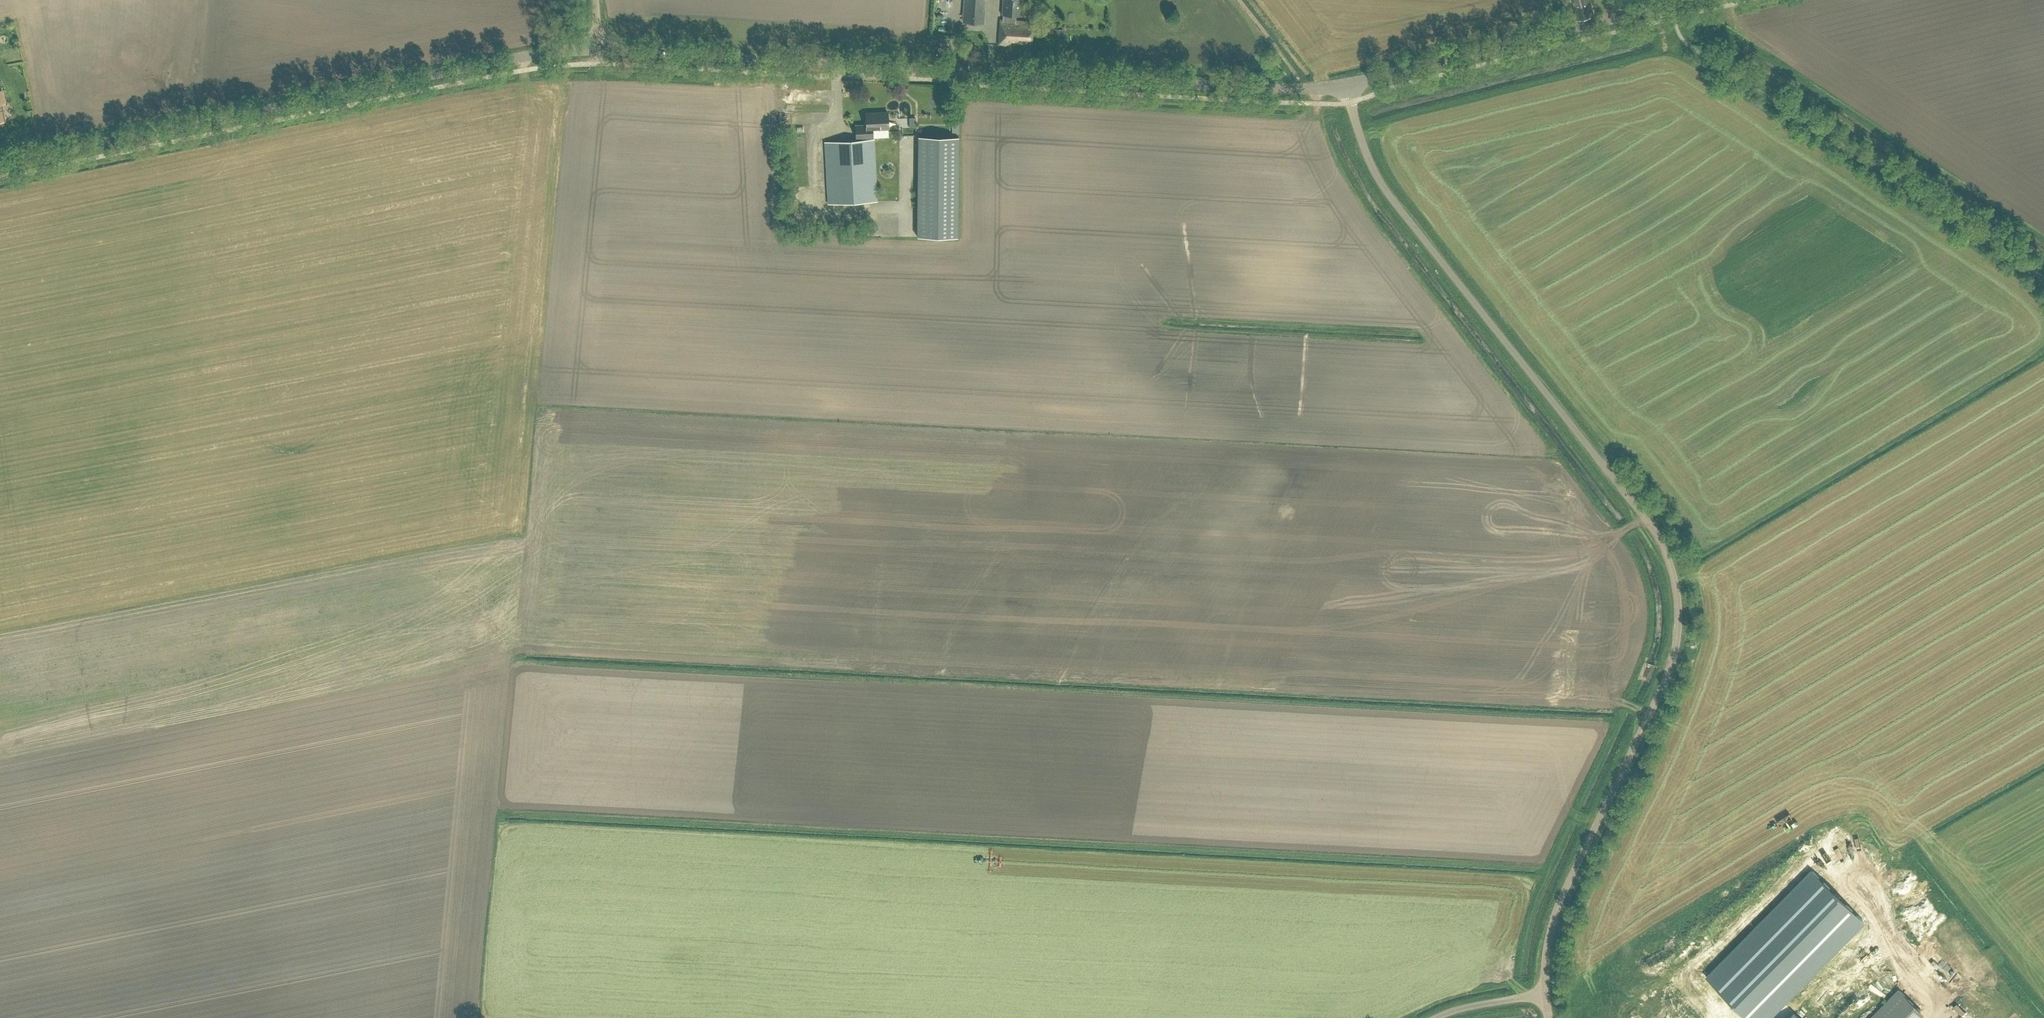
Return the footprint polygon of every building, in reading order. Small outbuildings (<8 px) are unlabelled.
[(963,21),(979,22),(980,0),(964,0),(963,21)] [(1589,0),(1570,0),(1571,3),(1573,2),(1577,17),(1579,17),(1580,20),(1590,18),(1589,15),(1593,14),(1589,0)] [(1027,22),(999,21),(998,45),(1015,46),(1015,42),(1030,43),(1031,25),(1027,25),(1027,22)] [(790,103),(802,103),(802,94),(790,94),(790,103)] [(888,128),(887,111),(866,113),(866,128),(857,129),(857,139),(825,140),(829,203),(877,201),(873,137),(872,137),(872,128),(888,128)] [(892,136),(891,146),(901,147),(902,136),(892,136)] [(959,138),(919,136),(913,236),(953,238),(959,138)] [(1707,977),(1748,1017),(1768,1017),(1864,921),(1812,870),(1707,977)] [(1921,997),(1928,1003),(1931,1000),(1934,1002),(1938,997),(1929,989),(1921,997)] [(1921,1016),(1899,994),(1876,1017),(1920,1017),(1921,1016)]
